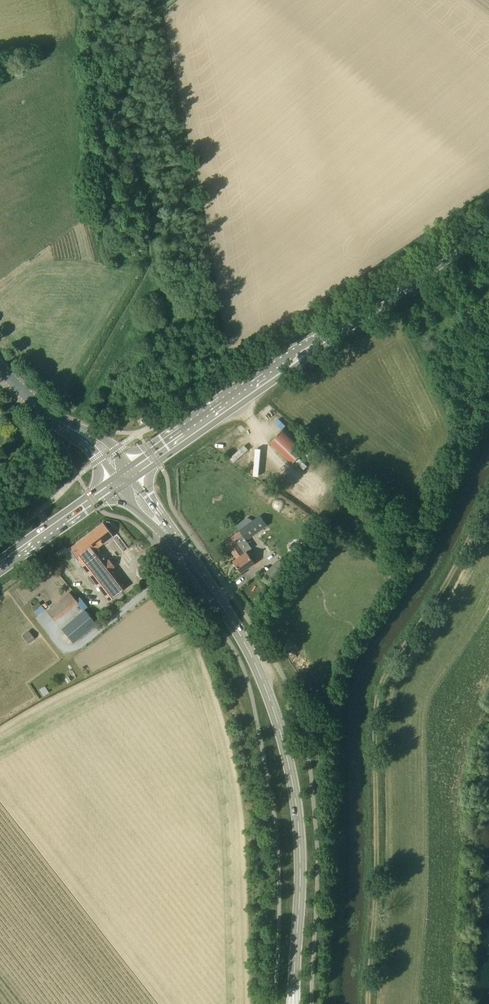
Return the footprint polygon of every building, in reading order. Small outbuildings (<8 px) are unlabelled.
[(285,427),(270,443),(292,464),(308,448),(285,427)] [(234,455),(238,450),(221,437),(217,442),(234,455)] [(246,540),(267,524),(261,515),(240,531),(246,540)] [(109,559),(106,561),(96,548),(113,535),(107,528),(111,525),(109,522),(107,522),(104,524),(103,523),(69,549),(108,600),(127,586),(112,568),(115,566),(109,559)] [(236,540),(228,546),(237,559),(234,561),(241,572),(255,562),(247,552),(246,553),(236,540)] [(293,580),(298,574),(294,570),(291,573),(290,572),(287,575),(289,576),(293,580)] [(55,621),(78,602),(69,591),(47,610),(55,621)] [(97,623),(84,609),(62,628),(74,642),(97,623)]
